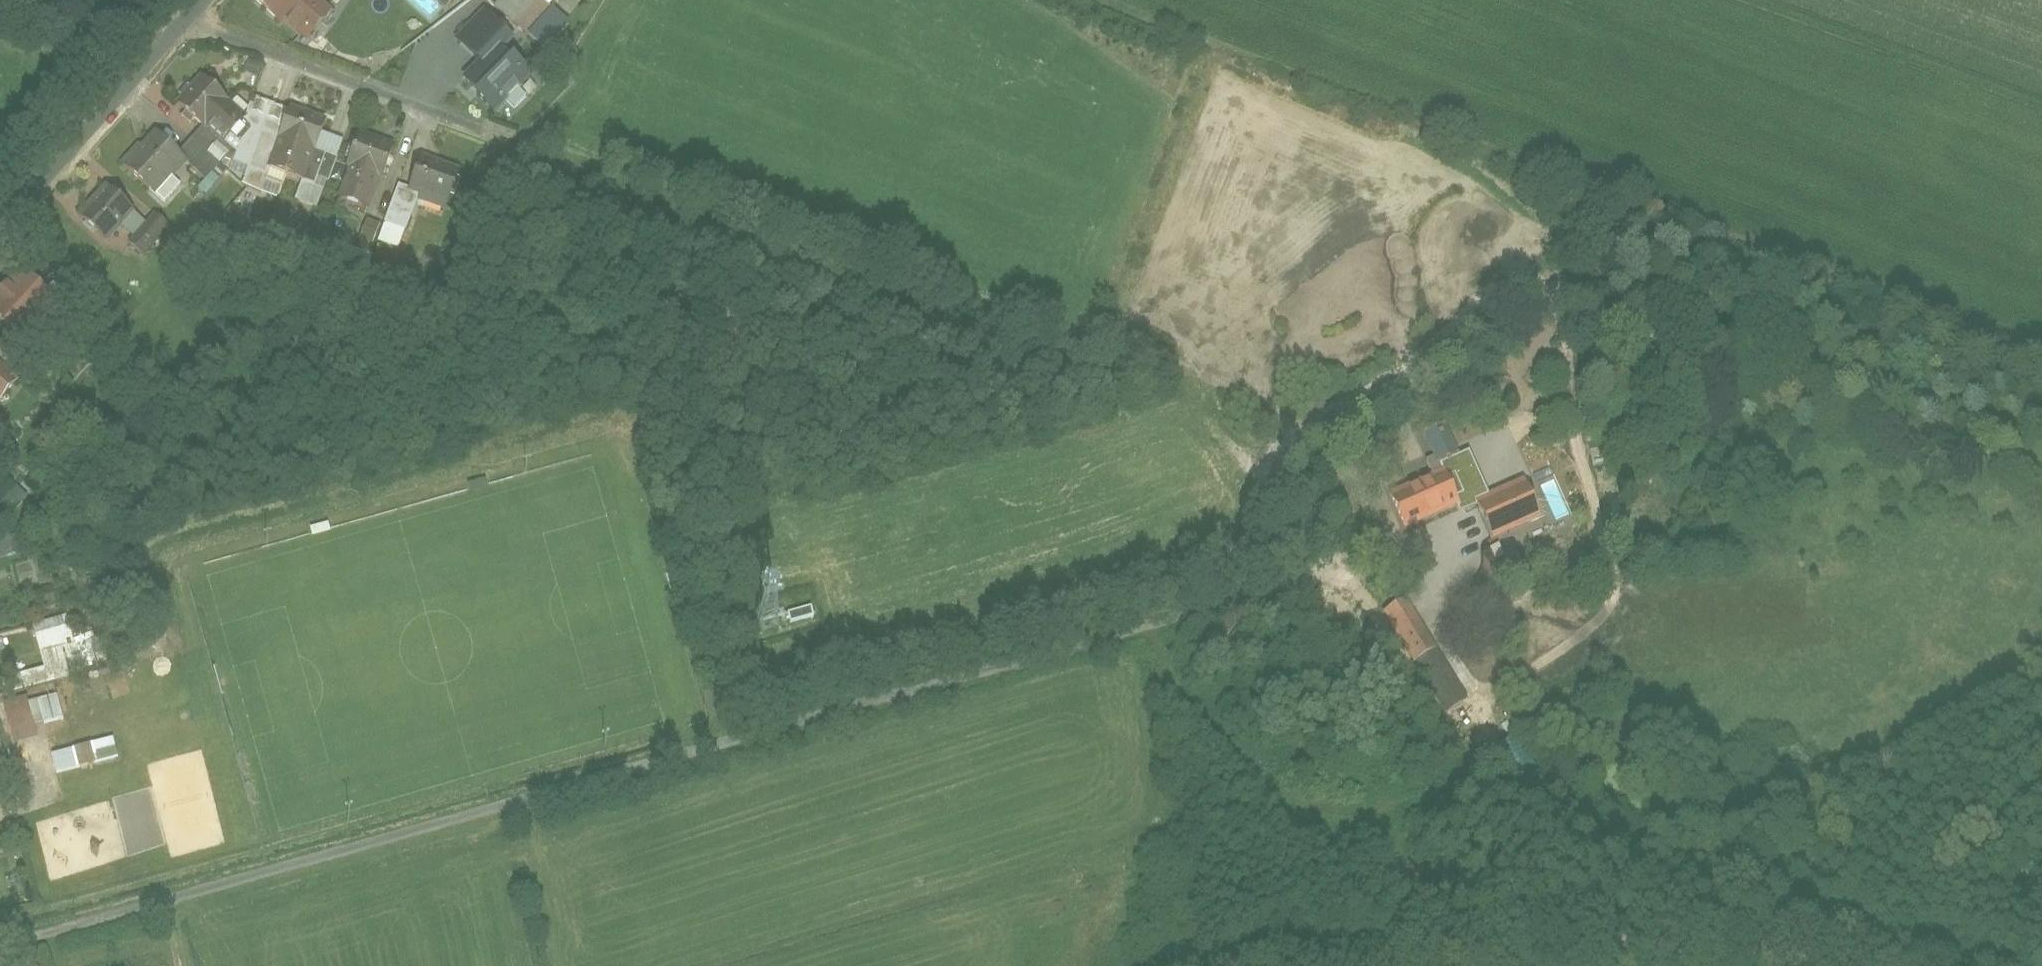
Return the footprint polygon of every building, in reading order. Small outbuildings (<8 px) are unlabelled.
[(280,26),(284,21),(306,41),(333,12),(320,0),(251,0),(280,26)] [(447,8),(453,0),(437,0),(447,8)] [(566,24),(540,0),(494,0),(489,6),(539,53),(566,24)] [(498,110),(533,74),(507,49),(515,40),(485,10),(456,39),(478,61),(463,76),(498,110)] [(199,77),(175,104),(201,127),(222,145),(246,118),(199,77)] [(290,104),(268,166),(305,179),(327,117),(290,104)] [(153,128),(120,164),(155,196),(187,161),(205,177),(229,151),(222,145),(201,127),(179,152),(153,128)] [(392,143),(359,131),(336,198),(370,209),(392,143)] [(407,194),(447,207),(460,167),(420,154),(407,194)] [(106,184),(78,214),(106,241),(120,226),(133,238),(129,242),(144,256),(169,230),(154,215),(146,223),(106,184)] [(370,255),(379,224),(363,219),(355,251),(370,255)] [(0,286),(0,322),(23,340),(59,297),(18,264),(0,286)] [(21,380),(0,362),(0,405),(21,380)] [(1458,456),(1445,425),(1424,434),(1435,458),(1427,462),(1434,478),(1392,497),(1405,528),(1458,504),(1455,497),(1462,494),(1454,477),(1447,480),(1440,465),(1458,456)] [(1538,518),(1523,484),(1479,504),(1494,538),(1538,518)] [(21,501),(9,492),(0,503),(0,519),(4,522),(21,501)] [(1382,609),(1438,716),(1462,703),(1406,596),(1382,609)] [(30,624),(40,669),(0,678),(0,687),(1,691),(108,667),(102,636),(81,640),(75,614),(30,624)] [(34,739),(30,718),(63,711),(59,692),(1,704),(10,744),(34,739)]
